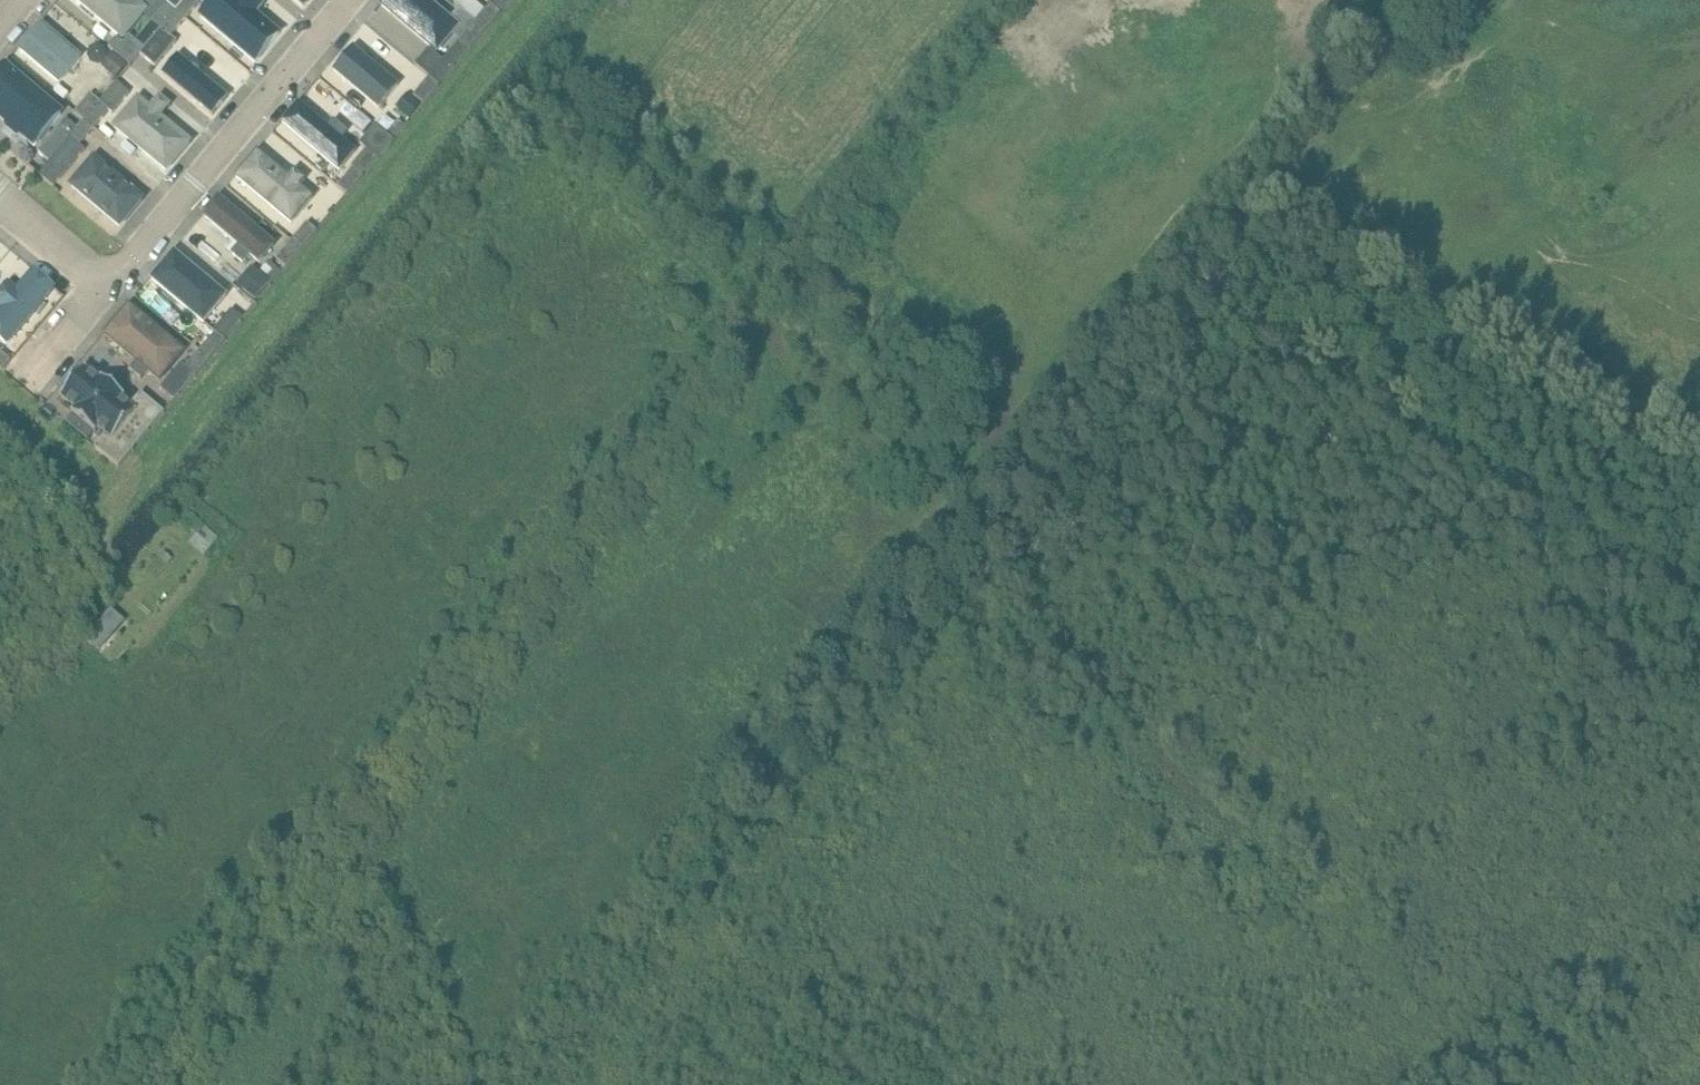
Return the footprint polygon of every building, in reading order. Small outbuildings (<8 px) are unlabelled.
[(119,34),(123,37),(125,34),(143,13),(148,7),(140,0),(78,0),(119,34)] [(148,7),(143,13),(152,21),(154,19),(167,3),(165,2),(163,0),(140,0),(148,7)] [(165,2),(167,3),(176,11),(185,0),(166,0),(165,2)] [(176,11),(185,19),(201,0),(205,4),(208,0),(185,0),(176,11)] [(198,15),(256,63),(282,32),(258,11),(266,2),(263,0),(211,0),(198,15)] [(380,6),(437,54),(460,28),(428,0),(385,0),(380,6)] [(455,4),(476,21),(475,22),(485,30),(510,0),(492,0),(492,1),(493,2),(485,10),(473,0),(458,0),(455,4)] [(154,19),(163,26),(176,11),(167,3),(154,19)] [(176,11),(163,26),(173,34),(185,19),(176,11)] [(41,19),(19,45),(61,80),(83,54),(41,19)] [(152,21),(135,42),(144,49),(163,26),(154,19),(152,21)] [(475,22),(461,39),(470,47),(485,30),(475,22)] [(163,26),(144,49),(159,62),(178,39),(173,34),(163,26)] [(117,37),(108,47),(130,65),(144,49),(135,42),(128,37),(123,43),(117,37)] [(430,51),(417,66),(431,78),(439,85),(452,69),(470,47),(461,39),(443,62),(430,51)] [(345,58),(335,70),(380,108),(399,85),(393,79),(373,63),(354,47),(345,58)] [(178,56),(164,72),(215,115),(228,99),(178,56)] [(116,78),(127,65),(117,57),(107,70),(116,78)] [(35,146),(64,111),(5,62),(0,68),(0,117),(35,146)] [(431,78),(416,96),(424,102),(439,85),(431,78)] [(118,80),(101,100),(110,108),(114,111),(131,90),(118,80)] [(92,93),(75,113),(84,120),(101,100),(92,93)] [(396,105),(409,117),(420,104),(407,93),(396,105)] [(139,96),(115,126),(169,171),(194,142),(161,114),(161,112),(156,109),(154,109),(139,96)] [(110,108),(101,100),(84,120),(93,128),(110,108)] [(359,149),(345,137),(350,131),(336,118),(330,125),(301,101),(284,121),(342,169),(359,149)] [(70,119),(42,152),(51,160),(79,127),(70,119)] [(81,142),(93,128),(84,120),(79,127),(51,160),(38,175),(52,186),(85,146),(81,142)] [(339,187),(347,194),(365,173),(393,139),(376,125),(362,142),(370,149),(356,166),(339,187)] [(257,149),(236,174),(293,221),(314,196),(302,186),(308,178),(296,168),(290,176),(257,149)] [(69,186),(121,229),(147,198),(96,155),(69,186)] [(262,264),(279,244),(219,194),(203,214),(239,244),(231,253),(243,263),(250,254),(262,264)] [(301,249),(318,229),(309,222),(293,241),(301,249)] [(301,249),(293,241),(279,258),(288,265),(301,249)] [(233,299),(180,255),(157,283),(210,327),(233,299)] [(57,287),(33,267),(17,287),(9,281),(0,292),(0,336),(10,344),(57,287)] [(253,272),(239,289),(256,303),(270,286),(253,272)] [(160,383),(186,352),(130,306),(104,336),(136,363),(130,370),(141,379),(147,372),(160,383)] [(232,311),(213,333),(215,335),(223,342),(242,320),(232,311)] [(223,342),(215,335),(201,351),(210,358),(223,342)] [(3,366),(10,359),(0,351),(0,364),(3,366)] [(196,374),(210,358),(201,351),(188,367),(196,374)] [(183,362),(163,386),(176,397),(176,398),(196,374),(188,367),(183,362)] [(66,392),(62,398),(76,410),(73,413),(95,431),(98,428),(106,435),(95,448),(110,460),(118,467),(133,450),(150,430),(164,412),(141,393),(130,406),(122,399),(124,396),(103,378),(100,380),(86,368),(82,374),(78,371),(62,390),(66,392)] [(211,548),(196,536),(191,542),(206,555),(211,548)] [(111,613),(99,626),(113,638),(125,624),(111,613)]
